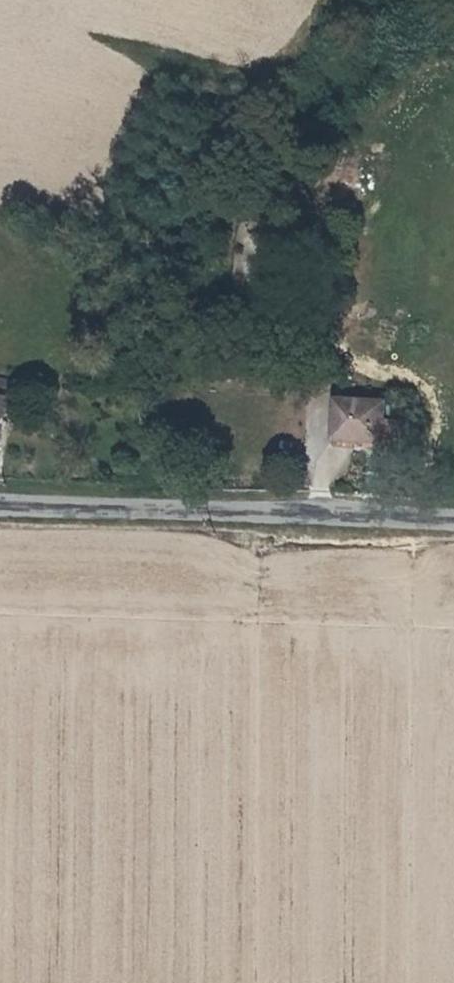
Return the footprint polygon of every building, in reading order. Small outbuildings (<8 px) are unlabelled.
[(1,460),(17,384),(0,382),(0,460),(1,460)] [(324,395),(323,430),(346,431),(347,436),(372,436),(374,396),(324,395)]
